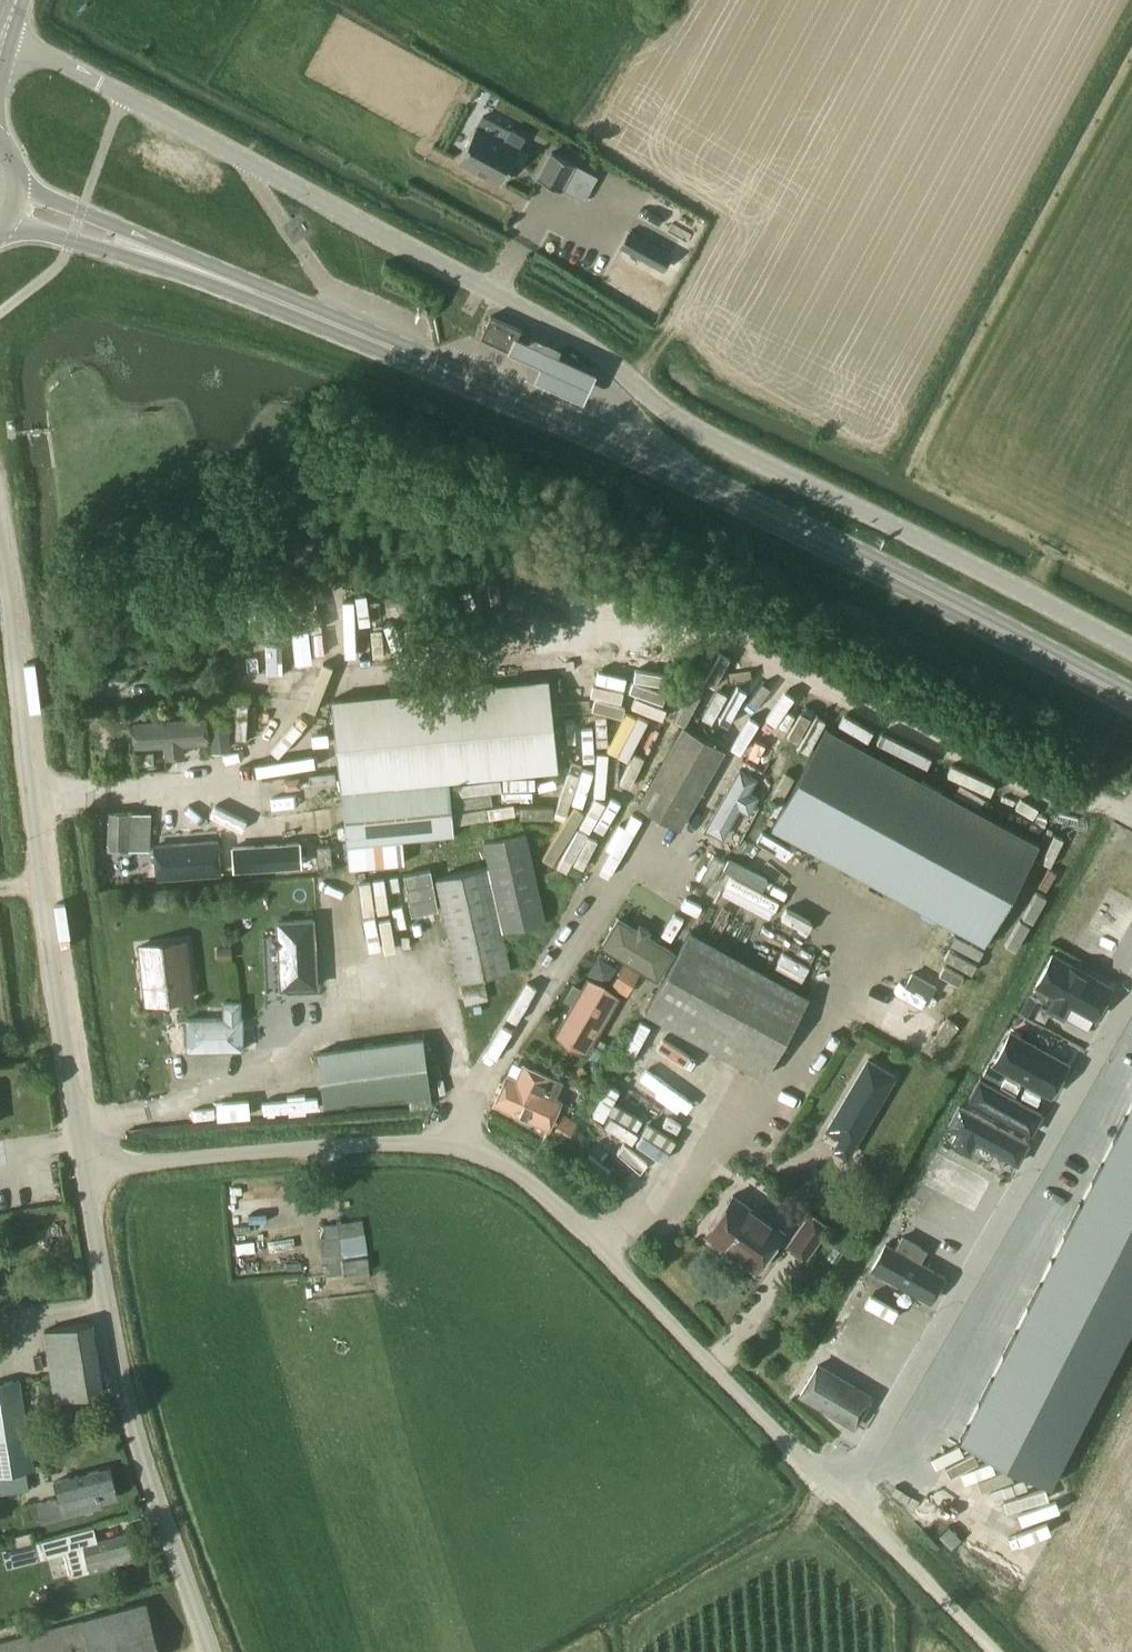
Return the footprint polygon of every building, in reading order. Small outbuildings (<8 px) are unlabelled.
[(475,128),(458,160),(501,183),(518,152),(517,151),(524,137),(510,130),(503,143),(475,128)] [(551,151),(537,178),(560,190),(561,188),(574,163),(551,151)] [(574,163),(561,188),(585,200),(598,176),(574,163)] [(622,248),(663,270),(671,255),(630,233),(622,248)] [(491,316),(481,337),(512,352),(522,330),(491,316)] [(596,377),(514,340),(508,354),(521,360),(541,369),(537,377),(535,383),(583,407),(586,399),(593,382),(596,377)] [(373,644),(374,610),(352,609),(351,643),(373,644)] [(334,700),(350,868),(404,863),(402,839),(454,834),(449,780),(558,770),(550,680),(334,700)] [(235,733),(244,733),(247,693),(238,692),(235,733)] [(643,744),(657,721),(625,702),(611,724),(643,744)] [(204,715),(131,720),(132,748),(133,747),(163,745),(164,756),(183,756),(182,743),(207,742),(204,715)] [(227,717),(208,719),(211,751),(230,750),(227,717)] [(684,724),(639,804),(680,828),(725,748),(684,724)] [(1039,843),(826,727),(771,828),(984,944),(1039,843)] [(321,728),(292,733),(293,743),(323,739),(321,728)] [(740,770),(707,828),(722,837),(740,807),(748,812),(757,796),(749,791),(756,778),(740,770)] [(486,780),(486,803),(538,801),(537,778),(486,780)] [(958,785),(954,796),(980,805),(984,794),(958,785)] [(110,812),(108,849),(150,850),(151,814),(110,812)] [(756,823),(742,844),(770,863),(784,841),(756,823)] [(547,921),(526,832),(484,841),(489,867),(436,878),(460,981),(512,970),(503,930),(547,921)] [(217,838),(152,843),(155,878),(220,874),(217,838)] [(234,873),(290,869),(288,848),(233,852),(234,873)] [(711,854),(699,877),(711,883),(723,861),(711,854)] [(337,914),(336,880),(321,880),(322,915),(337,914)] [(1055,905),(1015,976),(1089,1018),(1127,945),(1055,905)] [(636,927),(617,915),(601,946),(658,981),(676,950),(649,934),(652,929),(639,922),(636,927)] [(327,926),(330,982),(344,982),(341,926),(327,926)] [(691,931),(661,984),(646,1011),(764,1077),(809,997),(691,931)] [(140,947),(146,1003),(193,997),(187,941),(140,947)] [(804,981),(812,967),(783,951),(775,965),(804,981)] [(628,995),(641,971),(624,962),(611,986),(628,995)] [(276,965),(277,996),(321,994),(319,963),(276,965)] [(924,1008),(937,984),(911,970),(898,994),(924,1008)] [(1089,1018),(1015,976),(979,1044),(1053,1086),(1089,1018)] [(574,1004),(557,1034),(587,1052),(618,997),(588,980),(582,990),(574,985),(567,999),(574,1004)] [(874,986),(867,1000),(891,1013),(883,1027),(924,1049),(940,1021),(874,986)] [(185,1017),(185,1050),(242,1049),(241,1000),(223,1000),(223,1017),(185,1017)] [(638,1021),(623,1050),(632,1055),(647,1026),(638,1021)] [(424,1037),(318,1051),(325,1105),(431,1092),(424,1037)] [(1053,1086),(979,1044),(942,1113),(1016,1156),(1053,1086)] [(660,1089),(694,1107),(715,1068),(681,1050),(660,1089)] [(659,1052),(648,1072),(656,1076),(667,1057),(659,1052)] [(839,1137),(833,1148),(849,1158),(898,1074),(868,1057),(826,1129),(839,1137)] [(506,1074),(492,1103),(549,1129),(562,1099),(545,1091),(552,1076),(522,1062),(515,1077),(506,1073),(506,1074)] [(608,1139),(615,1128),(601,1120),(620,1089),(606,1081),(581,1123),(608,1139)] [(1045,1477),(1131,1306),(1131,1085),(956,1432),(1045,1477)] [(1016,1156),(942,1113),(904,1181),(980,1222),(1016,1156)] [(551,1135),(564,1144),(578,1124),(565,1114),(551,1135)] [(592,1129),(581,1135),(590,1151),(600,1146),(592,1129)] [(623,1142),(606,1166),(629,1183),(646,1160),(623,1142)] [(980,1222),(904,1181),(865,1249),(942,1290),(980,1222)] [(294,1205),(293,1191),(251,1192),(251,1207),(294,1205)] [(742,1259),(746,1254),(760,1265),(784,1232),(733,1196),(707,1233),(742,1259)] [(810,1210),(785,1244),(806,1259),(831,1225),(810,1210)] [(370,1269),(363,1220),(323,1225),(324,1237),(319,1237),(324,1267),(329,1266),(330,1275),(370,1269)] [(942,1290),(865,1249),(826,1317),(903,1359),(942,1290)] [(903,1359),(826,1317),(785,1385),(862,1431),(903,1359)] [(105,1393),(93,1323),(44,1330),(56,1400),(105,1393)] [(21,1378),(0,1381),(0,1490),(1,1494),(29,1490),(26,1471),(35,1470),(21,1378)] [(109,1469),(57,1482),(61,1497),(35,1503),(40,1524),(67,1517),(101,1508),(100,1502),(117,1498),(109,1469)] [(934,1531),(943,1522),(920,1499),(911,1508),(934,1531)] [(127,1534),(98,1542),(94,1527),(41,1540),(46,1557),(65,1552),(71,1576),(134,1559),(127,1534)] [(7,1568),(38,1559),(33,1539),(15,1543),(16,1546),(2,1550),(7,1568)] [(82,1619),(0,1642),(0,1651),(160,1651),(147,1602),(82,1619)]
